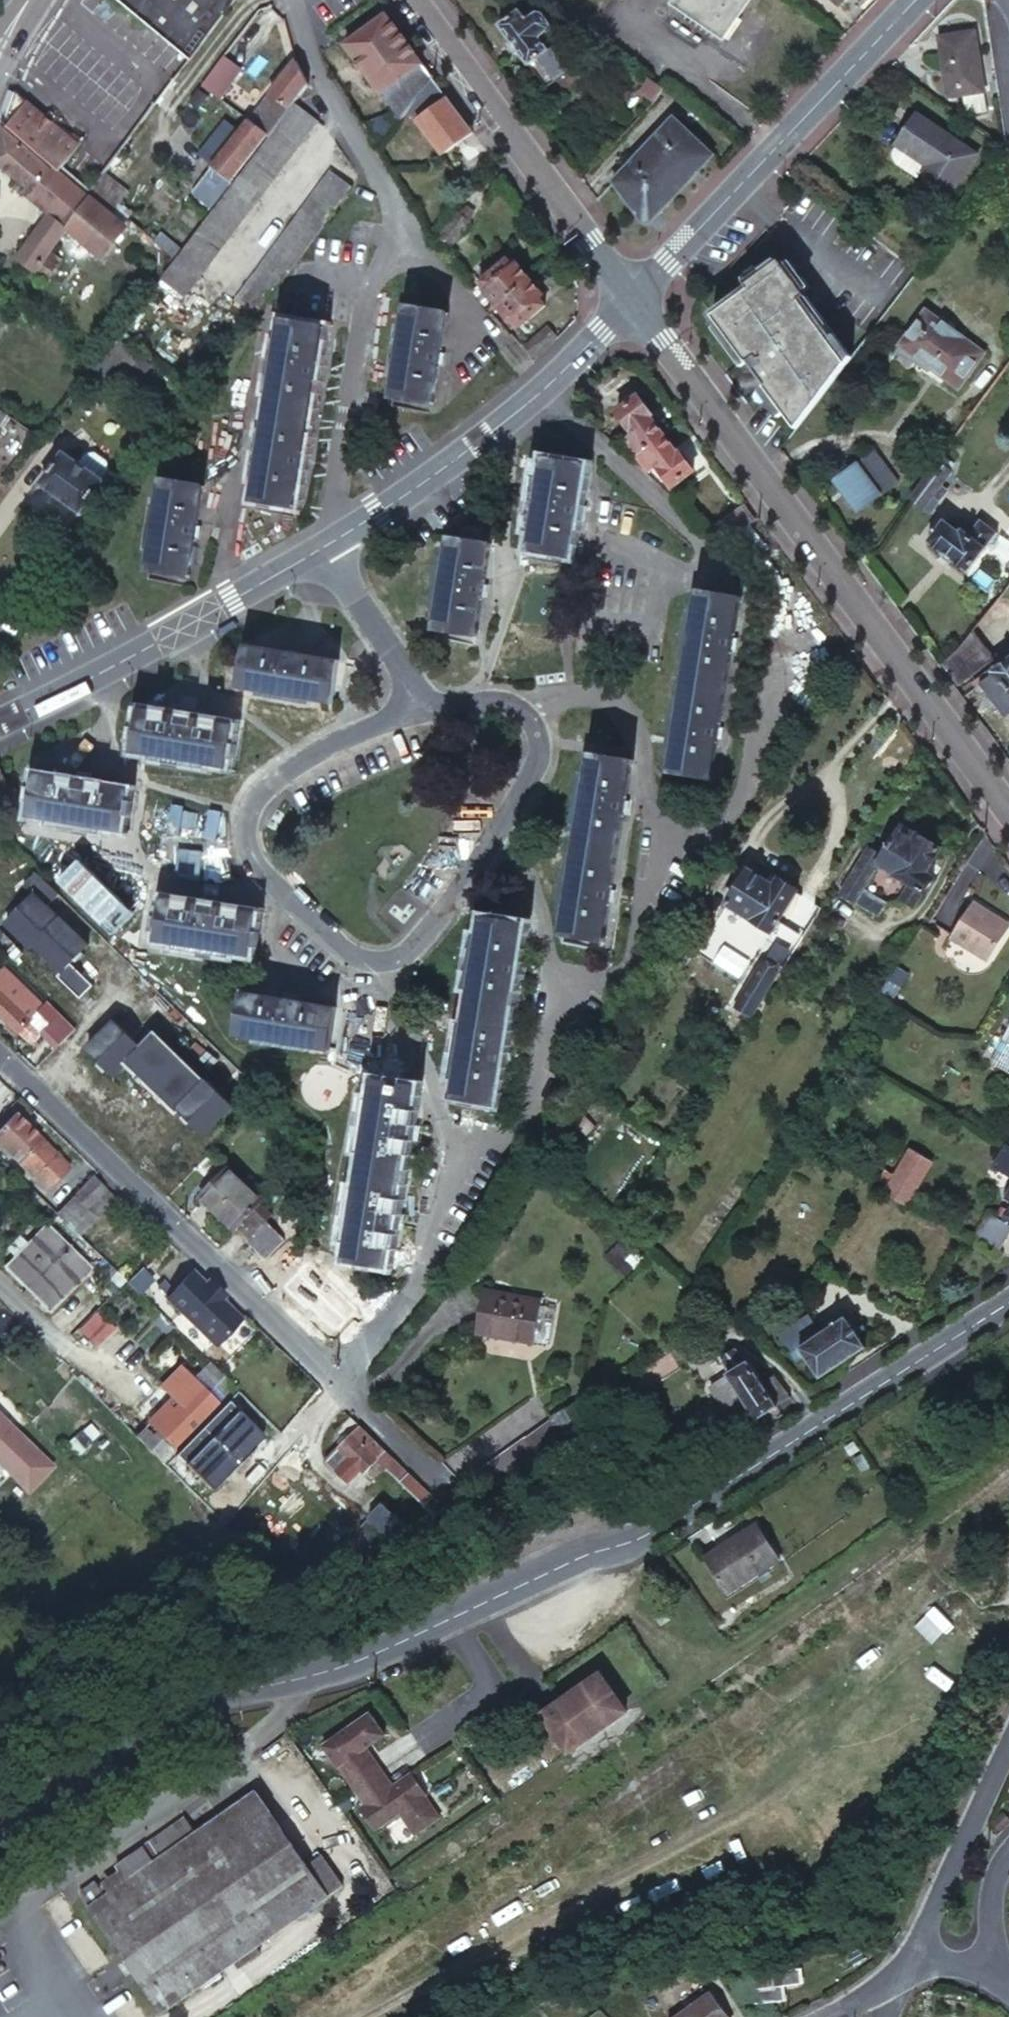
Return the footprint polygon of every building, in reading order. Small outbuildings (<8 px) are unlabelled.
[(189,60),(198,48),(235,1),(235,0),(114,0),(189,60)] [(665,3),(719,39),(745,0),(667,0),(665,3)] [(528,19),(522,11),(500,26),(529,65),(550,50),(541,38),(550,30),(551,24),(544,13),(537,13),(528,19)] [(404,41),(383,14),(360,32),(354,31),(347,37),(347,41),(343,45),(379,93),(420,64),(404,41)] [(972,33),(936,38),(944,98),(958,96),(980,93),(972,33)] [(273,37),(227,78),(245,98),(292,57),(273,37)] [(201,86),(221,98),(240,65),(221,53),(201,86)] [(291,104),(305,85),(294,64),(247,125),(265,138),(272,128),(291,104)] [(426,71),(420,64),(379,93),(400,121),(407,112),(408,111),(430,77),(426,71)] [(653,101),(664,86),(657,81),(649,76),(639,92),(653,101)] [(441,93),(430,77),(408,111),(416,122),(446,98),(441,93)] [(190,95),(172,82),(155,104),(173,118),(190,95)] [(4,117),(2,125),(4,127),(24,100),(15,92),(13,96),(10,102),(7,110),(4,117)] [(980,93),(958,96),(960,112),(966,115),(983,113),(980,93)] [(461,119),(446,98),(416,122),(442,156),(472,133),(467,127),(461,119)] [(50,122),(24,100),(4,127),(32,149),(52,123),(50,122)] [(178,252),(171,261),(195,278),(215,251),(260,193),(313,121),(291,104),(272,128),(265,138),(254,152),(240,170),(197,227),(178,252)] [(893,144),(923,164),(930,168),(927,175),(950,190),(974,153),(915,113),(893,144)] [(52,120),(50,122),(52,123),(32,149),(31,151),(51,168),(55,171),(82,138),(80,136),(78,138),(71,133),(70,134),(52,120)] [(689,137),(675,123),(627,171),(625,171),(615,181),(615,183),(626,195),(627,194),(647,218),(649,218),(665,201),(666,202),(696,171),(698,172),(714,155),(691,134),(689,137)] [(265,138),(247,125),(236,139),(250,150),(254,152),(265,138)] [(31,151),(29,152),(1,128),(0,130),(0,166),(29,190),(31,191),(51,168),(31,151)] [(250,150),(236,139),(210,173),(225,185),(250,150)] [(923,164),(893,144),(884,157),(914,177),(919,170),(927,175),(930,168),(923,164)] [(85,194),(55,171),(51,168),(31,191),(29,190),(24,197),(45,215),(60,227),(97,257),(122,227),(83,197),(85,194)] [(317,234),(352,188),(328,170),(265,256),(231,300),(254,317),(268,299),(317,234)] [(129,208),(95,182),(85,194),(83,197),(122,227),(123,225),(129,208)] [(44,248),(60,227),(45,215),(9,258),(24,271),(30,265),(39,254),(44,248)] [(431,249),(441,261),(467,225),(454,216),(430,249),(431,249)] [(171,261),(178,252),(172,247),(165,257),(171,261)] [(44,248),(39,254),(50,263),(55,257),(44,248)] [(39,254),(30,265),(42,275),(51,264),(50,263),(39,254)] [(527,280),(514,265),(510,267),(503,261),(476,286),(491,303),(497,309),(519,288),(527,280)] [(773,301),(759,312),(779,340),(794,329),(797,333),(829,308),(805,274),(772,299),(773,301)] [(541,295),(527,280),(519,288),(497,309),(500,313),(516,330),(543,306),(538,299),(541,295)] [(476,286),(469,292),(477,301),(484,309),(491,303),(476,286)] [(495,310),(497,309),(491,303),(484,309),(489,315),(495,310)] [(443,313),(401,307),(385,398),(428,406),(443,313)] [(493,320),(500,313),(497,309),(495,310),(489,315),(493,320)] [(982,352),(923,309),(897,344),(955,388),(982,352)] [(799,368),(779,340),(759,312),(756,310),(720,336),(763,395),(799,368)] [(509,338),(516,330),(500,313),(493,320),(509,338)] [(320,327),(279,319),(249,502),(291,509),(320,327)] [(619,438),(633,455),(659,435),(646,418),(648,416),(635,396),(613,411),(627,431),(619,438)] [(633,455),(645,472),(653,466),(668,487),(690,472),(676,453),(673,455),(659,435),(633,455)] [(940,449),(936,455),(944,460),(948,454),(940,449)] [(871,451),(854,464),(878,498),(896,484),(871,451)] [(102,482),(63,452),(39,482),(80,512),(102,482)] [(944,460),(936,455),(913,485),(907,493),(922,503),(931,491),(936,494),(944,481),(940,479),(950,464),(944,460)] [(583,466),(540,461),(527,551),(568,558),(583,466)] [(855,515),(878,498),(854,464),(831,481),(855,515)] [(200,485),(158,478),(142,570),(184,577),(200,485)] [(747,510),(743,506),(709,533),(721,544),(722,545),(753,519),(747,510)] [(998,545),(985,526),(966,540),(960,533),(956,534),(946,520),(925,534),(955,575),(998,545)] [(490,546),(446,540),(431,631),(475,638),(490,546)] [(738,595),(697,590),(670,771),(710,778),(738,595)] [(994,660),(971,628),(963,637),(947,657),(938,668),(944,676),(954,689),(994,660)] [(337,659),(243,644),(236,687),(329,702),(337,659)] [(980,686),(1005,721),(1008,718),(1008,665),(980,686)] [(230,723),(137,710),(130,753),(223,767),(230,723)] [(630,761),(587,755),(559,934),(602,941),(630,761)] [(123,788),(34,774),(27,815),(117,830),(123,788)] [(914,832),(898,823),(894,829),(910,839),(914,832)] [(938,847),(914,832),(910,839),(894,829),(879,855),(873,864),(875,865),(907,886),(921,894),(932,876),(924,871),(938,847)] [(860,890),(875,865),(873,864),(879,855),(866,847),(836,895),(850,904),(860,890)] [(771,883),(746,867),(723,903),(769,933),(795,892),(774,878),(771,883)] [(913,909),(921,894),(907,886),(899,899),(913,909)] [(91,942),(36,887),(4,918),(58,973),(91,942)] [(884,906),(860,890),(850,904),(875,919),(884,906)] [(255,912),(164,897),(157,938),(247,954),(255,912)] [(1007,923),(971,902),(948,938),(985,960),(1007,923)] [(522,922),(481,915),(452,1097),(492,1104),(500,1056),(522,922)] [(778,966),(762,957),(738,995),(754,1004),(778,966)] [(12,984),(8,980),(4,984),(9,988),(12,984)] [(40,1010),(12,984),(9,988),(4,984),(0,987),(0,1012),(21,1032),(38,1014),(40,1011),(40,1010)] [(775,991),(768,988),(765,993),(771,997),(775,991)] [(333,1006),(242,992),(235,1034),(327,1048),(333,1006)] [(46,1004),(40,1010),(40,1011),(38,1014),(48,1025),(58,1015),(46,1004)] [(154,1028),(139,1043),(112,1016),(83,1046),(113,1076),(126,1062),(203,1137),(233,1105),(154,1028)] [(59,1017),(41,1035),(55,1049),(73,1030),(59,1017)] [(416,1086),(373,1079),(343,1262),(387,1269),(416,1086)] [(0,1128),(0,1147),(16,1162),(39,1138),(14,1113),(0,1128)] [(30,1176),(54,1152),(39,1138),(16,1162),(30,1176)] [(1004,1144),(997,1155),(990,1165),(1005,1175),(1008,1177),(1008,1147),(1004,1144)] [(929,1164),(908,1151),(903,1161),(884,1192),(899,1201),(905,1204),(918,1181),(927,1166),(929,1164)] [(68,1166),(54,1152),(30,1176),(45,1190),(68,1166)] [(937,1171),(927,1166),(918,1181),(928,1186),(937,1171)] [(234,1228),(254,1208),(262,1200),(229,1167),(201,1195),(234,1228)] [(874,1186),(884,1192),(892,1178),(882,1172),(874,1186)] [(55,1214),(81,1239),(116,1201),(92,1177),(55,1214)] [(267,1222),(254,1208),(234,1228),(248,1241),(267,1222)] [(1008,1229),(1008,1213),(1008,1212),(1006,1216),(1001,1213),(997,1218),(1003,1221),(1001,1225),(1008,1229)] [(999,1256),(1008,1239),(1008,1229),(1001,1225),(989,1218),(975,1242),(999,1256)] [(335,1289),(299,1252),(267,1222),(248,1241),(299,1291),(338,1330),(358,1311),(335,1289)] [(88,1267),(44,1225),(3,1267),(47,1311),(88,1267)] [(641,1260),(623,1242),(605,1260),(623,1278),(641,1260)] [(205,1284),(192,1271),(166,1298),(215,1347),(241,1320),(221,1300),(225,1296),(209,1280),(205,1284)] [(108,1298),(124,1282),(116,1274),(114,1272),(99,1288),(108,1298)] [(539,1305),(481,1296),(474,1338),(533,1347),(539,1305)] [(95,1347),(114,1326),(95,1309),(76,1329),(95,1347)] [(844,1317),(815,1336),(800,1346),(798,1347),(817,1376),(864,1345),(844,1317)] [(793,1337),(800,1346),(815,1336),(808,1326),(793,1337)] [(737,1347),(717,1361),(726,1372),(749,1358),(737,1347)] [(725,1373),(725,1374),(724,1375),(746,1407),(751,1414),(751,1415),(755,1419),(778,1404),(778,1403),(763,1381),(749,1358),(726,1372),(725,1373)] [(149,1453),(162,1466),(234,1391),(217,1373),(208,1364),(135,1439),(149,1453)] [(774,1373),(763,1381),(778,1403),(790,1395),(774,1373)] [(730,1418),(746,1407),(724,1375),(708,1386),(730,1418)] [(550,1421),(563,1441),(580,1432),(566,1408),(549,1419),(550,1421)] [(759,1427),(755,1419),(751,1415),(751,1414),(745,1419),(754,1431),(759,1427)] [(550,1421),(527,1439),(548,1465),(568,1451),(563,1441),(550,1421)] [(377,1445),(358,1426),(324,1462),(345,1482),(359,1467),(362,1471),(374,1458),(382,1449),(377,1445)] [(548,1465),(527,1439),(475,1477),(496,1504),(548,1465)] [(382,1449),(374,1458),(432,1514),(443,1508),(426,1492),(400,1466),(382,1449)] [(365,1517),(387,1540),(403,1532),(377,1506),(365,1517)] [(756,1524),(700,1561),(722,1595),(778,1559),(756,1524)] [(597,1674),(539,1715),(566,1752),(624,1711),(597,1674)] [(366,1716),(320,1748),(335,1770),(336,1769),(352,1793),(379,1774),(363,1750),(381,1737),(366,1716)] [(379,1774),(352,1793),(363,1807),(357,1812),(372,1833),(397,1815),(412,1837),(437,1820),(422,1798),(424,1797),(408,1776),(389,1788),(379,1774)] [(182,1819),(113,1868),(124,1884),(103,1898),(93,1883),(77,1895),(87,1909),(124,1963),(130,1971),(160,2013),(228,1965),(249,1950),(340,1886),(318,1855),(304,1865),(252,1792),(193,1834),(182,1819)] [(249,1950),(228,1965),(232,1971),(254,1956),(249,1950)] [(124,1963),(120,1966),(126,1974),(130,1971),(124,1963)] [(802,1983),(801,1969),(765,1969),(765,1984),(802,1983)] [(674,2016),(721,2016),(702,1994),(674,2016)]
